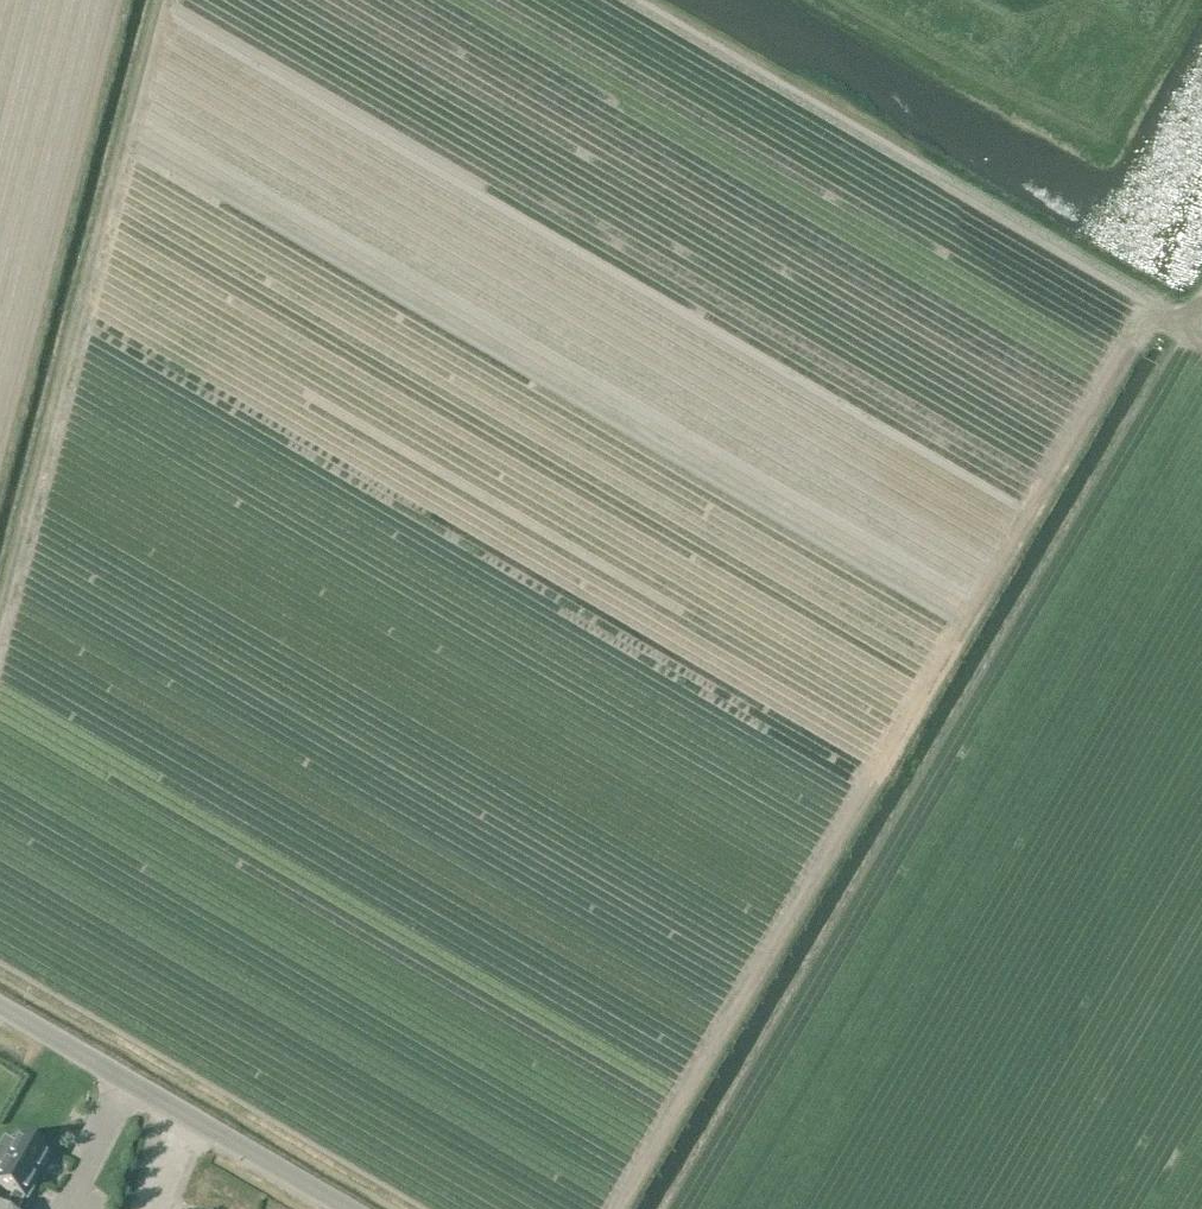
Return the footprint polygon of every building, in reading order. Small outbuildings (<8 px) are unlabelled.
[(51,1155),(20,1137),(15,1146),(6,1141),(0,1150),(0,1166),(2,1167),(0,1172),(0,1187),(14,1195),(6,1208),(20,1208),(51,1155)]
